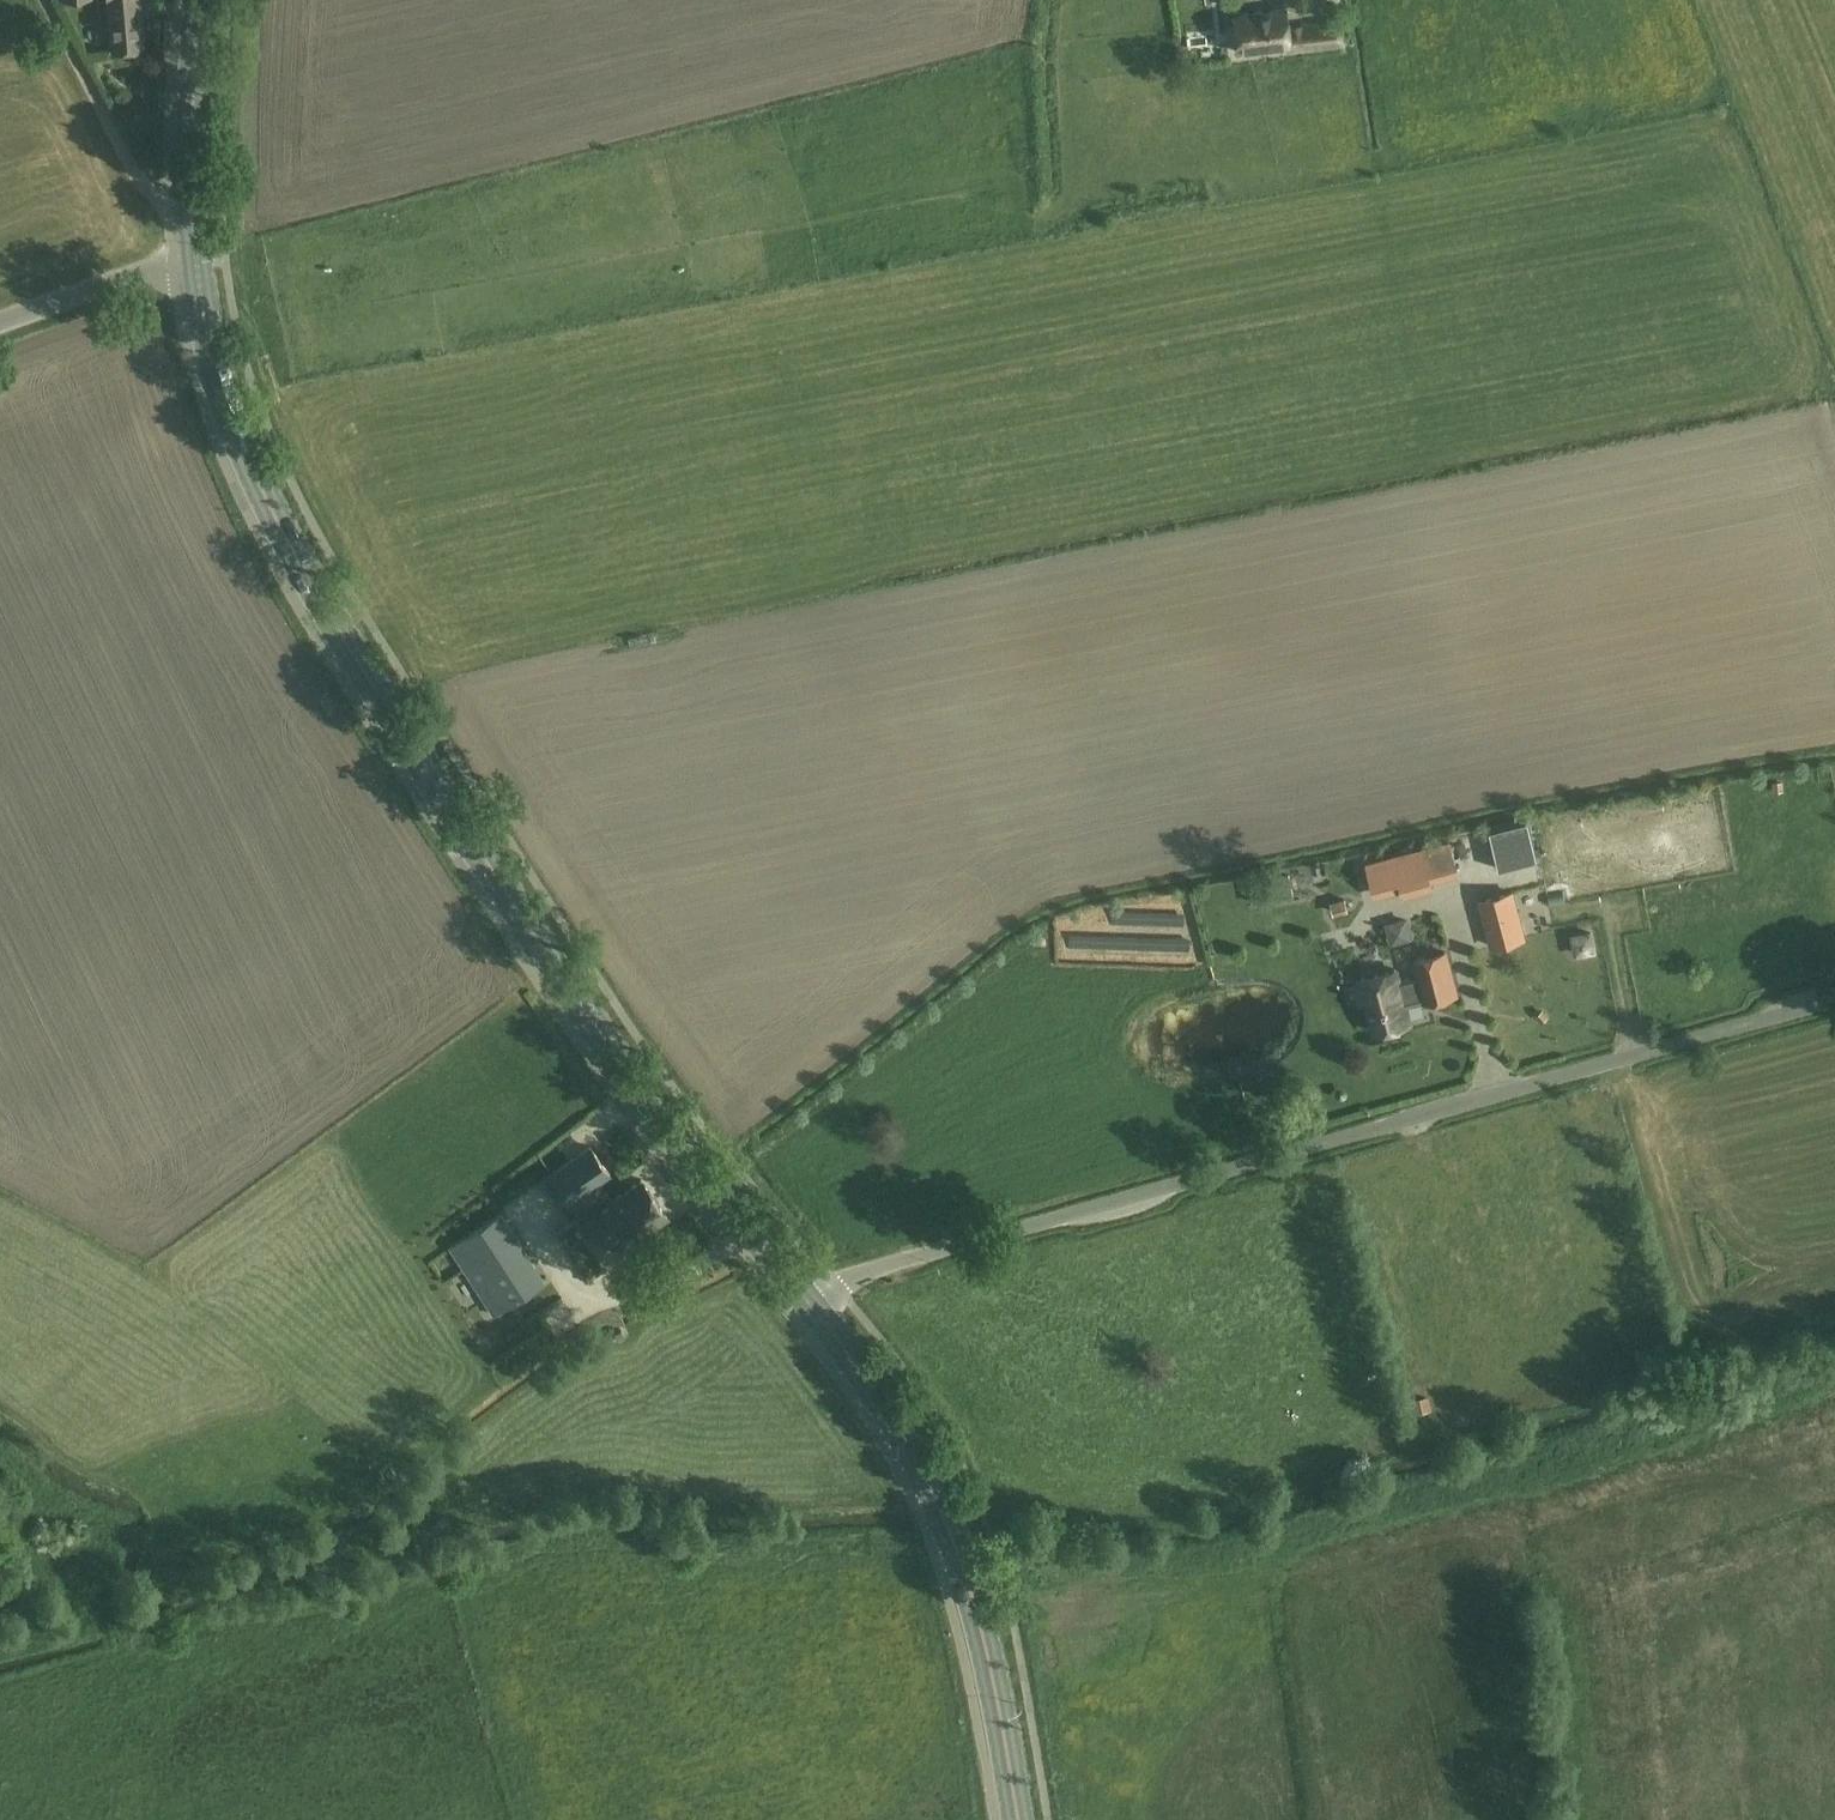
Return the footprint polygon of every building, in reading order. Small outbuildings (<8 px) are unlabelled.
[(113,50),(143,48),(138,0),(109,0),(113,50)] [(1285,8),(1232,15),(1236,52),(1289,45),(1290,52),(1345,46),(1342,19),(1286,25),(1285,8)] [(1536,859),(1527,822),(1490,831),(1499,868),(1536,859)] [(1450,839),(1367,861),(1376,898),(1403,891),(1405,897),(1436,889),(1434,883),(1460,876),(1450,839)] [(1172,889),(1177,904),(1191,899),(1186,884),(1172,889)] [(1513,890),(1480,899),(1492,944),(1525,935),(1513,890)] [(1580,923),(1584,944),(1610,940),(1606,919),(1580,923)] [(1375,1032),(1410,1023),(1405,1003),(1426,998),(1427,1002),(1457,994),(1446,952),(1416,960),(1420,978),(1400,983),(1396,969),(1361,979),(1363,984),(1358,985),(1362,1001),(1367,1000),(1375,1032)] [(602,1185),(614,1176),(593,1146),(548,1178),(569,1208),(573,1205),(580,1217),(556,1234),(566,1248),(588,1233),(610,1265),(642,1243),(639,1238),(669,1218),(641,1178),(612,1199),(602,1185)] [(546,1281),(521,1243),(502,1256),(482,1225),(448,1247),(493,1316),(546,1281)] [(556,1330),(578,1324),(570,1293),(547,1299),(556,1330)] [(622,1330),(616,1333),(619,1340),(625,1337),(622,1330)]
